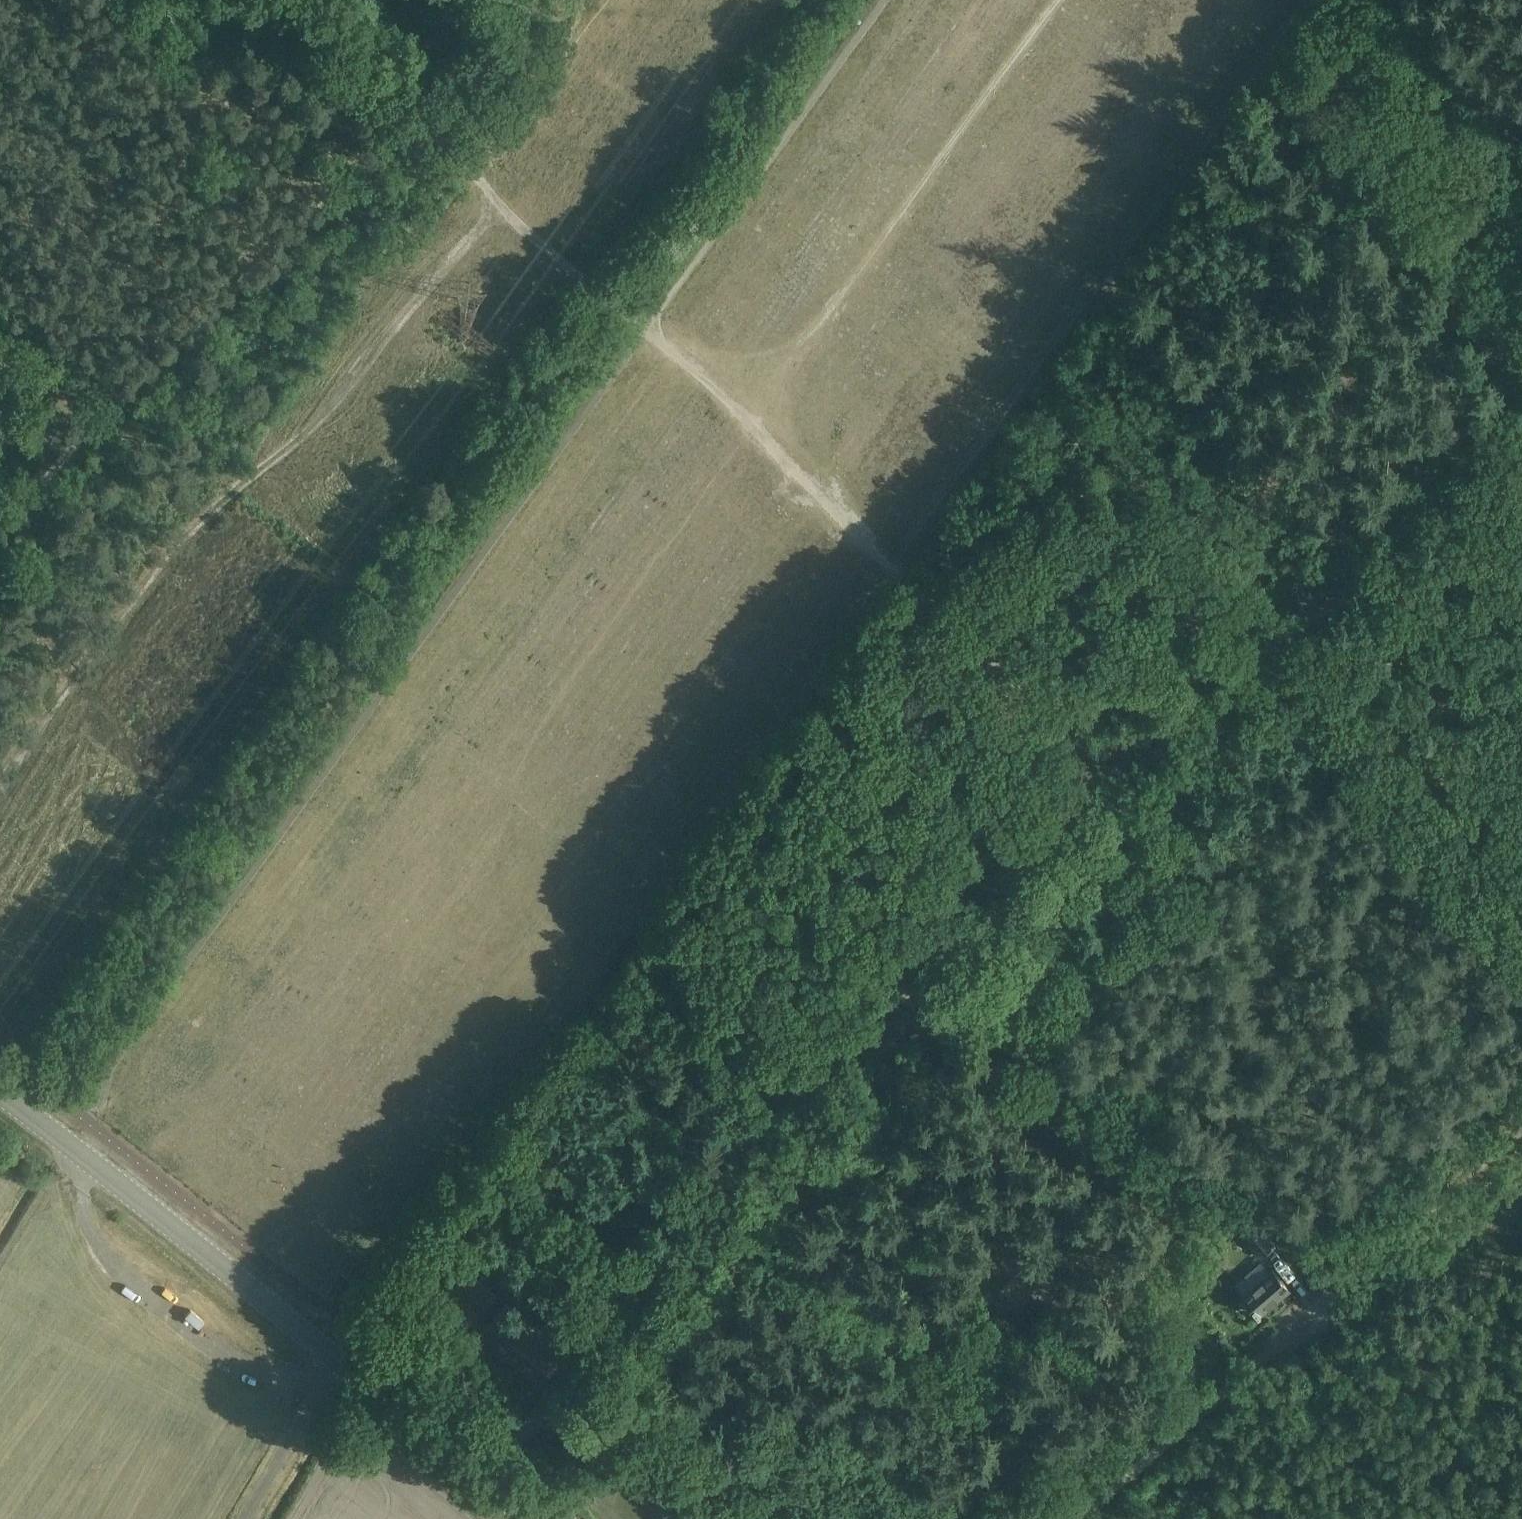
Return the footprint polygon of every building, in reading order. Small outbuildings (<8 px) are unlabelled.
[(1261,1256),(1273,1246),(1252,1220),(1239,1230),(1261,1256)] [(1272,1271),(1248,1291),(1244,1295),(1260,1314),(1262,1311),(1288,1289),(1290,1288),(1273,1269),(1272,1270),(1272,1271)]
